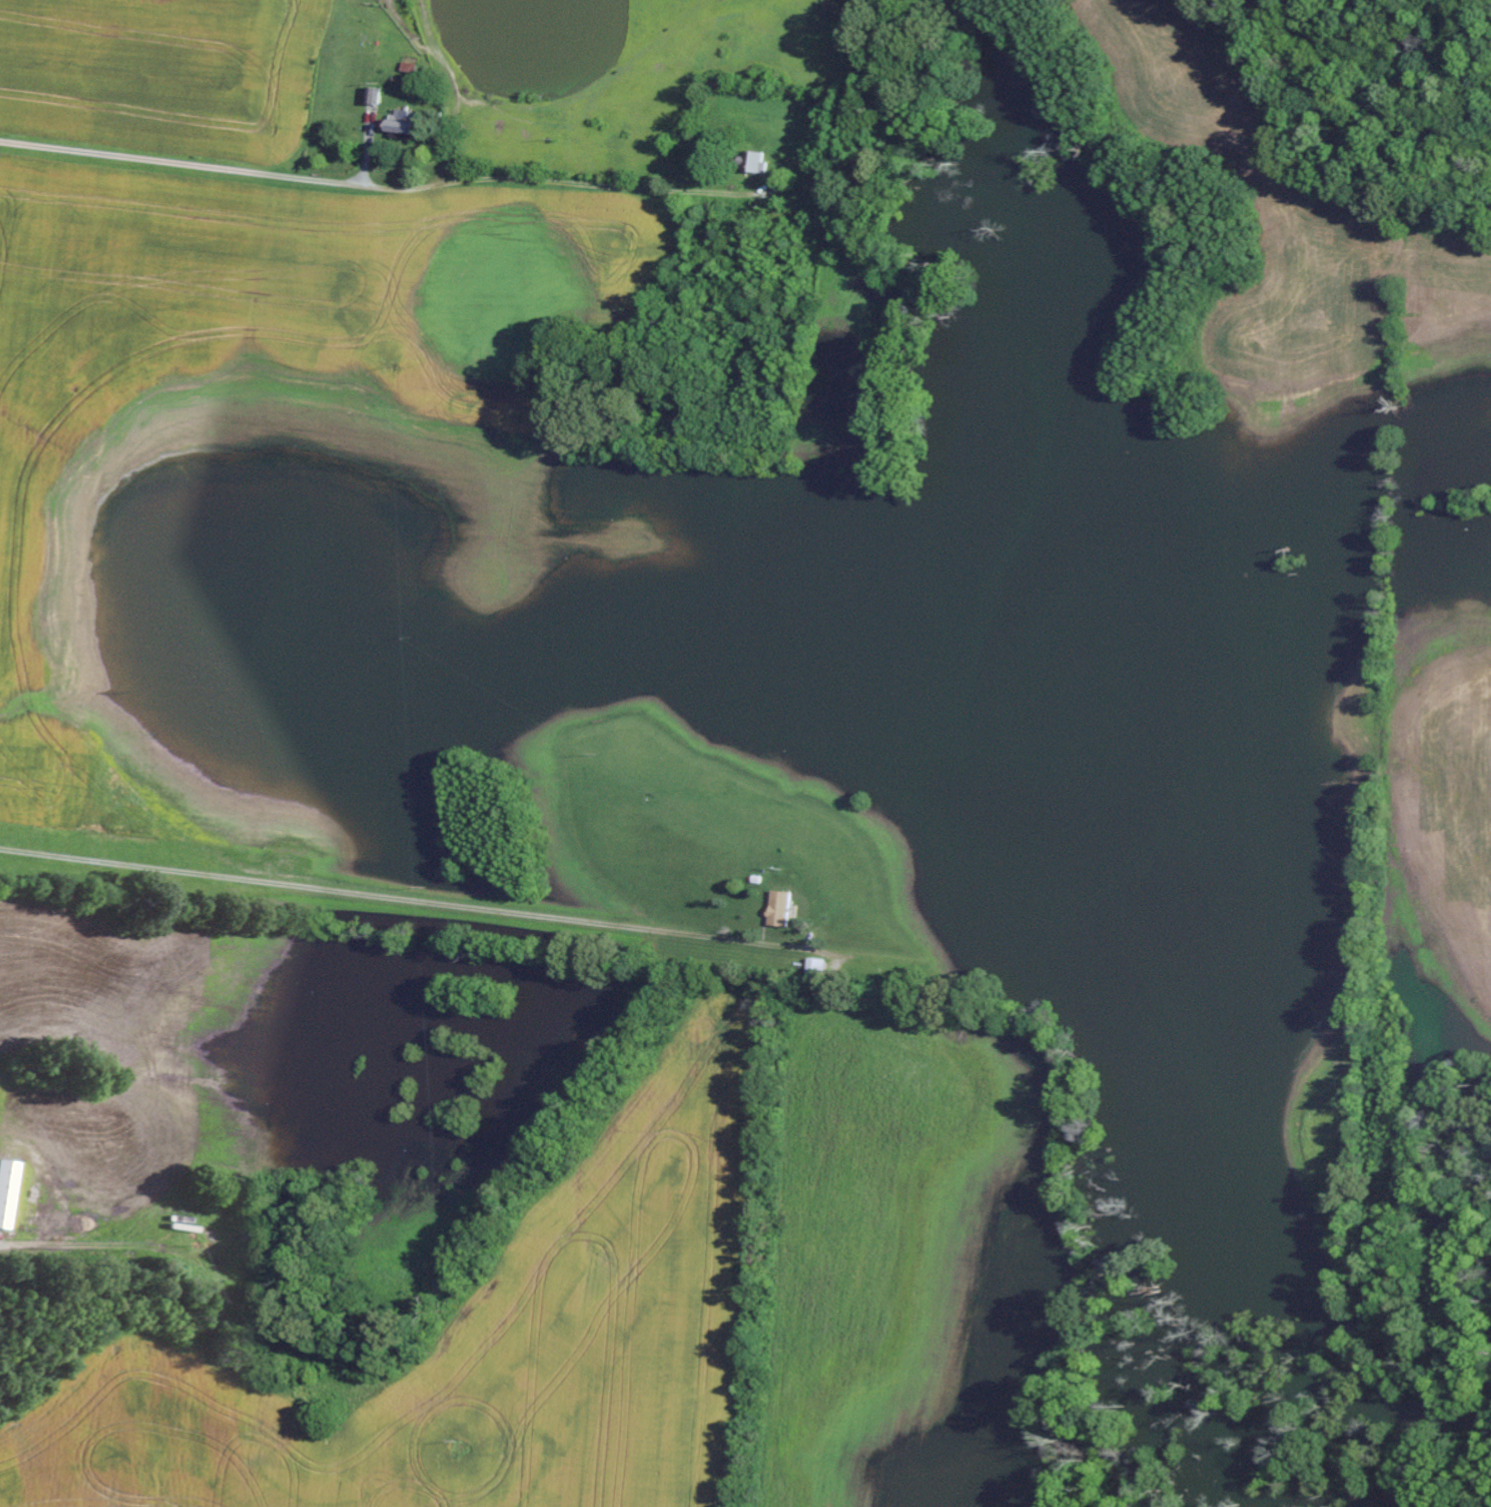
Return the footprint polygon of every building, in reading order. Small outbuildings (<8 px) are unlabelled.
[(370,106),(384,107),(384,90),(370,90),(370,106)] [(420,138),(422,124),(427,125),(428,116),(395,111),(392,134),(420,138)] [(770,163),(766,163),(767,154),(745,153),(745,174),(769,175),(770,163)] [(793,928),(794,893),(774,893),(773,927),(793,928)] [(830,962),(812,959),(809,979),(827,982),(830,962)] [(0,1232),(9,1164),(0,1162),(0,1232)]
